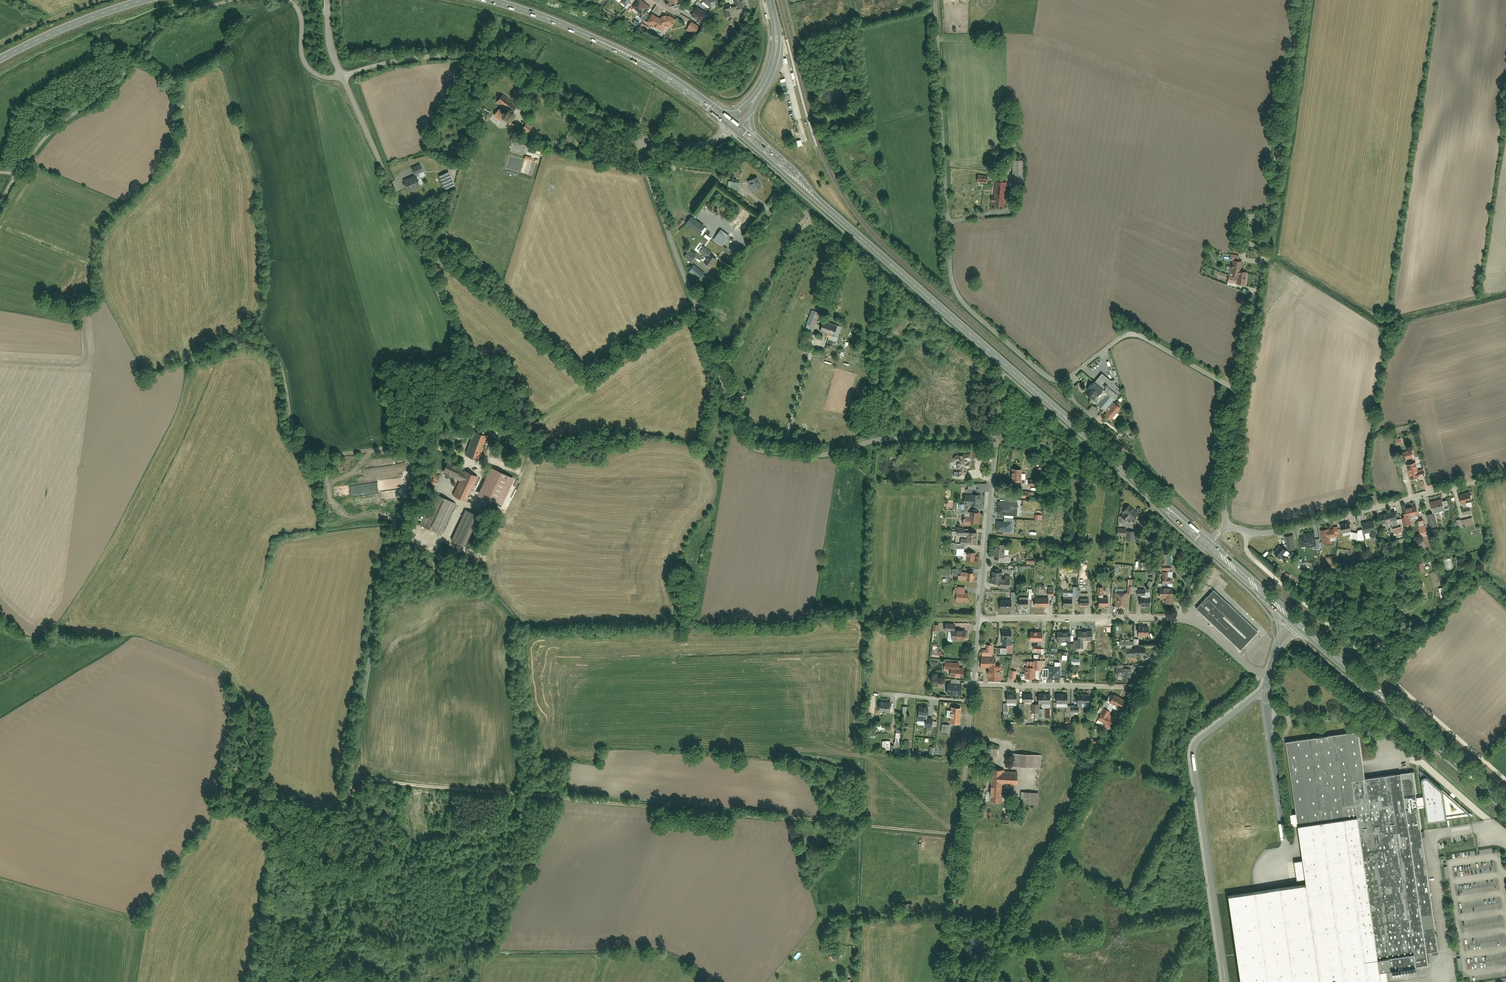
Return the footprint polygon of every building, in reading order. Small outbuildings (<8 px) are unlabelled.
[(632,9),(642,16),(649,7),(639,0),(638,0),(632,9)] [(716,0),(703,0),(701,2),(713,10),(716,5),(714,3),(716,0)] [(724,19),(730,18),(729,11),(744,9),(743,0),(734,0),(734,3),(722,5),(724,19)] [(706,12),(696,6),(691,16),(701,21),(706,12)] [(665,13),(661,20),(652,15),(647,23),(661,32),(665,27),(669,30),(676,20),(665,13)] [(641,24),(639,28),(646,32),(649,28),(641,24)] [(690,24),(686,31),(694,36),(698,29),(690,24)] [(503,94),(496,103),(510,114),(517,105),(503,94)] [(499,108),(493,114),(499,120),(505,114),(499,108)] [(525,123),(520,130),(532,139),(537,132),(525,123)] [(1012,162),(1012,185),(1022,185),(1022,162),(1012,162)] [(420,165),(412,168),(415,175),(423,171),(420,165)] [(448,172),(437,176),(443,191),(454,186),(448,172)] [(404,181),(409,191),(420,186),(419,185),(423,183),(419,175),(416,176),(415,176),(404,181)] [(757,178),(749,182),(753,190),(760,187),(757,178)] [(727,181),(726,190),(738,192),(739,183),(727,181)] [(993,204),(993,207),(1005,207),(1005,182),(993,182),(993,198),(990,198),(990,204),(993,204)] [(690,217),(683,225),(697,236),(704,227),(690,217)] [(720,230),(712,241),(721,248),(729,237),(720,230)] [(701,245),(696,251),(705,258),(710,252),(701,245)] [(688,252),(683,258),(690,263),(695,257),(688,252)] [(703,263),(709,268),(716,260),(710,255),(703,263)] [(1231,256),(1230,274),(1234,274),(1233,284),(1244,285),(1244,272),(1241,272),(1242,257),(1231,256)] [(694,265),(688,272),(697,280),(703,273),(694,265)] [(805,330),(812,332),(819,314),(811,311),(805,330)] [(824,321),(821,331),(838,337),(842,327),(824,321)] [(1094,379),(1085,388),(1087,391),(1084,394),(1104,411),(1101,414),(1110,421),(1120,408),(1113,401),(1120,389),(1115,385),(1114,380),(1109,381),(1101,374),(1096,381),(1094,379)] [(461,455),(478,460),(485,437),(469,431),(461,455)] [(1411,447),(1406,448),(1407,450),(1402,451),(1404,459),(1414,457),(1411,447)] [(954,455),(954,477),(968,477),(968,455),(954,455)] [(452,496),(466,502),(477,478),(444,463),(440,472),(459,481),(452,496)] [(1424,470),(1417,471),(1415,463),(1406,466),(1410,479),(1416,477),(1417,479),(1426,477),(1424,470)] [(489,468),(476,496),(502,507),(514,479),(489,468)] [(1011,469),(1010,486),(1020,487),(1021,470),(1011,469)] [(426,481),(434,484),(438,475),(430,471),(426,481)] [(433,494),(418,525),(439,535),(454,504),(433,494)] [(963,495),(963,506),(979,506),(979,495),(963,495)] [(1460,500),(1462,509),(1473,506),(1471,497),(1460,500)] [(997,514),(1017,515),(1017,498),(1004,498),(1004,501),(997,501),(997,514)] [(1430,504),(1433,514),(1444,511),(1441,500),(1430,504)] [(1123,522),(1127,517),(1132,521),(1138,513),(1128,505),(1118,518),(1123,522)] [(1416,506),(1403,510),(1406,518),(1402,519),(1404,527),(1412,525),(1410,518),(1418,515),(1416,506)] [(1462,512),(1463,517),(1473,514),(1471,509),(1462,512)] [(463,510),(450,540),(463,546),(476,516),(463,510)] [(1394,512),(1380,516),(1382,525),(1397,521),(1394,512)] [(969,513),(969,520),(962,520),(962,525),(970,525),(970,523),(979,523),(979,514),(969,513)] [(1434,515),(1427,516),(1431,528),(1437,526),(1434,515)] [(1461,519),(1462,526),(1474,524),(1472,517),(1461,519)] [(996,528),(1011,528),(1011,518),(1003,518),(1003,520),(995,520),(996,528)] [(1417,521),(1420,534),(1428,532),(1425,519),(1417,521)] [(1374,521),(1363,524),(1365,534),(1370,532),(1372,538),(1378,537),(1374,521)] [(1350,524),(1341,526),(1343,534),(1351,531),(1350,524)] [(1321,527),(1323,542),(1330,541),(1330,539),(1335,539),(1335,535),(1338,535),(1338,533),(1339,533),(1338,525),(1333,525),(1333,527),(1329,528),(1329,526),(1321,527)] [(1392,528),(1394,534),(1403,532),(1401,525),(1392,528)] [(1117,529),(1117,537),(1125,537),(1125,540),(1132,540),(1132,529),(1117,529)] [(1356,540),(1356,542),(1365,541),(1362,530),(1357,531),(1357,534),(1356,540)] [(953,532),(952,541),(961,541),(961,532),(953,532)] [(965,532),(965,543),(975,543),(975,532),(965,532)] [(1316,545),(1314,533),(1305,534),(1305,537),(1301,538),(1301,544),(1306,543),(1307,546),(1316,545)] [(1421,536),(1426,551),(1432,549),(1427,534),(1421,536)] [(1285,536),(1288,551),(1296,550),(1293,535),(1285,536)] [(956,549),(956,556),(963,556),(963,544),(951,544),(951,549),(956,549)] [(994,545),(993,557),(1004,558),(1004,545),(994,545)] [(1283,561),(1289,553),(1280,546),(1273,553),(1283,561)] [(965,552),(965,561),(974,561),(974,552),(965,552)] [(1326,555),(1325,567),(1335,569),(1336,563),(1333,563),(1334,556),(1326,555)] [(1162,559),(1162,571),(1171,571),(1171,559),(1162,559)] [(1444,560),(1445,570),(1453,569),(1452,559),(1444,560)] [(1049,566),(1050,577),(1059,577),(1058,566),(1049,566)] [(950,576),(958,576),(958,581),(972,580),(972,572),(961,573),(960,570),(950,570),(950,576)] [(988,572),(987,583),(996,583),(997,573),(988,572)] [(1161,579),(1161,583),(1170,583),(1170,578),(1168,578),(1168,572),(1163,572),(1163,579),(1161,579)] [(1298,586),(1302,589),(1306,583),(1308,584),(1311,578),(1305,574),(1298,586)] [(956,586),(955,600),(967,601),(967,592),(964,592),(965,586),(956,586)] [(1159,599),(1164,598),(1164,604),(1172,604),(1171,587),(1159,587),(1159,599)] [(1073,588),(1073,593),(1063,593),(1063,597),(1073,597),(1076,596),(1076,588),(1073,588)] [(1439,590),(1440,599),(1447,597),(1446,589),(1439,590)] [(1114,591),(1115,607),(1126,606),(1125,591),(1114,591)] [(1213,591),(1195,609),(1240,652),(1257,634),(1213,591)] [(1034,600),(1034,608),(1047,608),(1047,600),(1034,600)] [(999,601),(999,611),(1012,611),(1011,601),(999,601)] [(945,633),(951,633),(951,641),(964,641),(964,632),(955,632),(955,626),(945,625),(945,633)] [(1137,627),(1137,637),(1148,637),(1148,627),(1137,627)] [(1056,632),(1056,643),(1069,642),(1069,632),(1056,632)] [(1074,640),(1074,648),(1080,648),(1080,642),(1092,642),(1091,632),(1078,632),(1078,640),(1074,640)] [(1001,633),(1001,646),(1011,646),(1011,633),(1001,633)] [(1029,633),(1029,641),(1041,641),(1041,633),(1029,633)] [(932,643),(931,656),(942,657),(943,651),(937,650),(937,644),(932,643)] [(981,649),(981,656),(993,655),(992,645),(986,645),(986,649),(981,649)] [(1128,650),(1128,659),(1144,658),(1144,649),(1128,650)] [(980,658),(980,667),(988,667),(988,680),(997,680),(997,658),(980,658)] [(1044,662),(1024,661),(1024,678),(1034,679),(1034,671),(1044,671),(1044,662)] [(1049,679),(1060,679),(1060,662),(1055,662),(1055,666),(1049,666),(1049,679)] [(950,672),(949,678),(963,678),(963,671),(958,670),(959,664),(944,663),(943,671),(950,672)] [(1130,682),(1130,668),(1115,669),(1116,676),(1121,676),(1121,682),(1130,682)] [(961,685),(958,685),(958,680),(944,680),(944,691),(947,691),(947,695),(960,695),(961,685)] [(1055,695),(1055,703),(1068,702),(1067,694),(1055,695)] [(1022,695),(1022,704),(1032,703),(1032,695),(1022,695)] [(1037,695),(1037,704),(1049,704),(1049,695),(1037,695)] [(1077,695),(1076,706),(1088,706),(1089,695),(1077,695)] [(1113,695),(1109,702),(1119,709),(1124,701),(1113,695)] [(1005,696),(1005,706),(1016,705),(1016,696),(1005,696)] [(880,704),(879,712),(891,713),(891,704),(880,704)] [(919,708),(918,717),(932,718),(932,709),(919,708)] [(950,708),(950,723),(960,723),(960,709),(950,708)] [(1110,712),(1103,708),(1096,722),(1108,729),(1114,718),(1109,715),(1110,712)] [(941,725),(941,734),(949,734),(949,725),(941,725)] [(1286,743),(1296,814),(1291,815),(1292,828),(1298,827),(1303,863),(1296,864),(1298,881),(1306,880),(1307,884),(1321,981),(1388,981),(1387,972),(1416,968),(1415,966),(1427,965),(1425,954),(1437,952),(1417,807),(1416,798),(1412,773),(1366,780),(1359,733),(1286,743)] [(1008,755),(1007,766),(1040,768),(1041,756),(1008,755)] [(990,770),(990,803),(1001,802),(1001,786),(1016,786),(1015,773),(1000,773),(1000,770),(990,770)] [(1423,782),(1425,797),(1416,798),(1417,807),(1426,806),(1428,822),(1446,819),(1442,791),(1427,778),(1426,777),(1425,778),(1424,778),(1423,779),(1422,780),(1422,781),(1423,782)] [(1020,792),(1020,804),(1037,804),(1037,792),(1020,792)] [(1228,895),(1240,981),(1321,981),(1307,884),(1228,895)]
